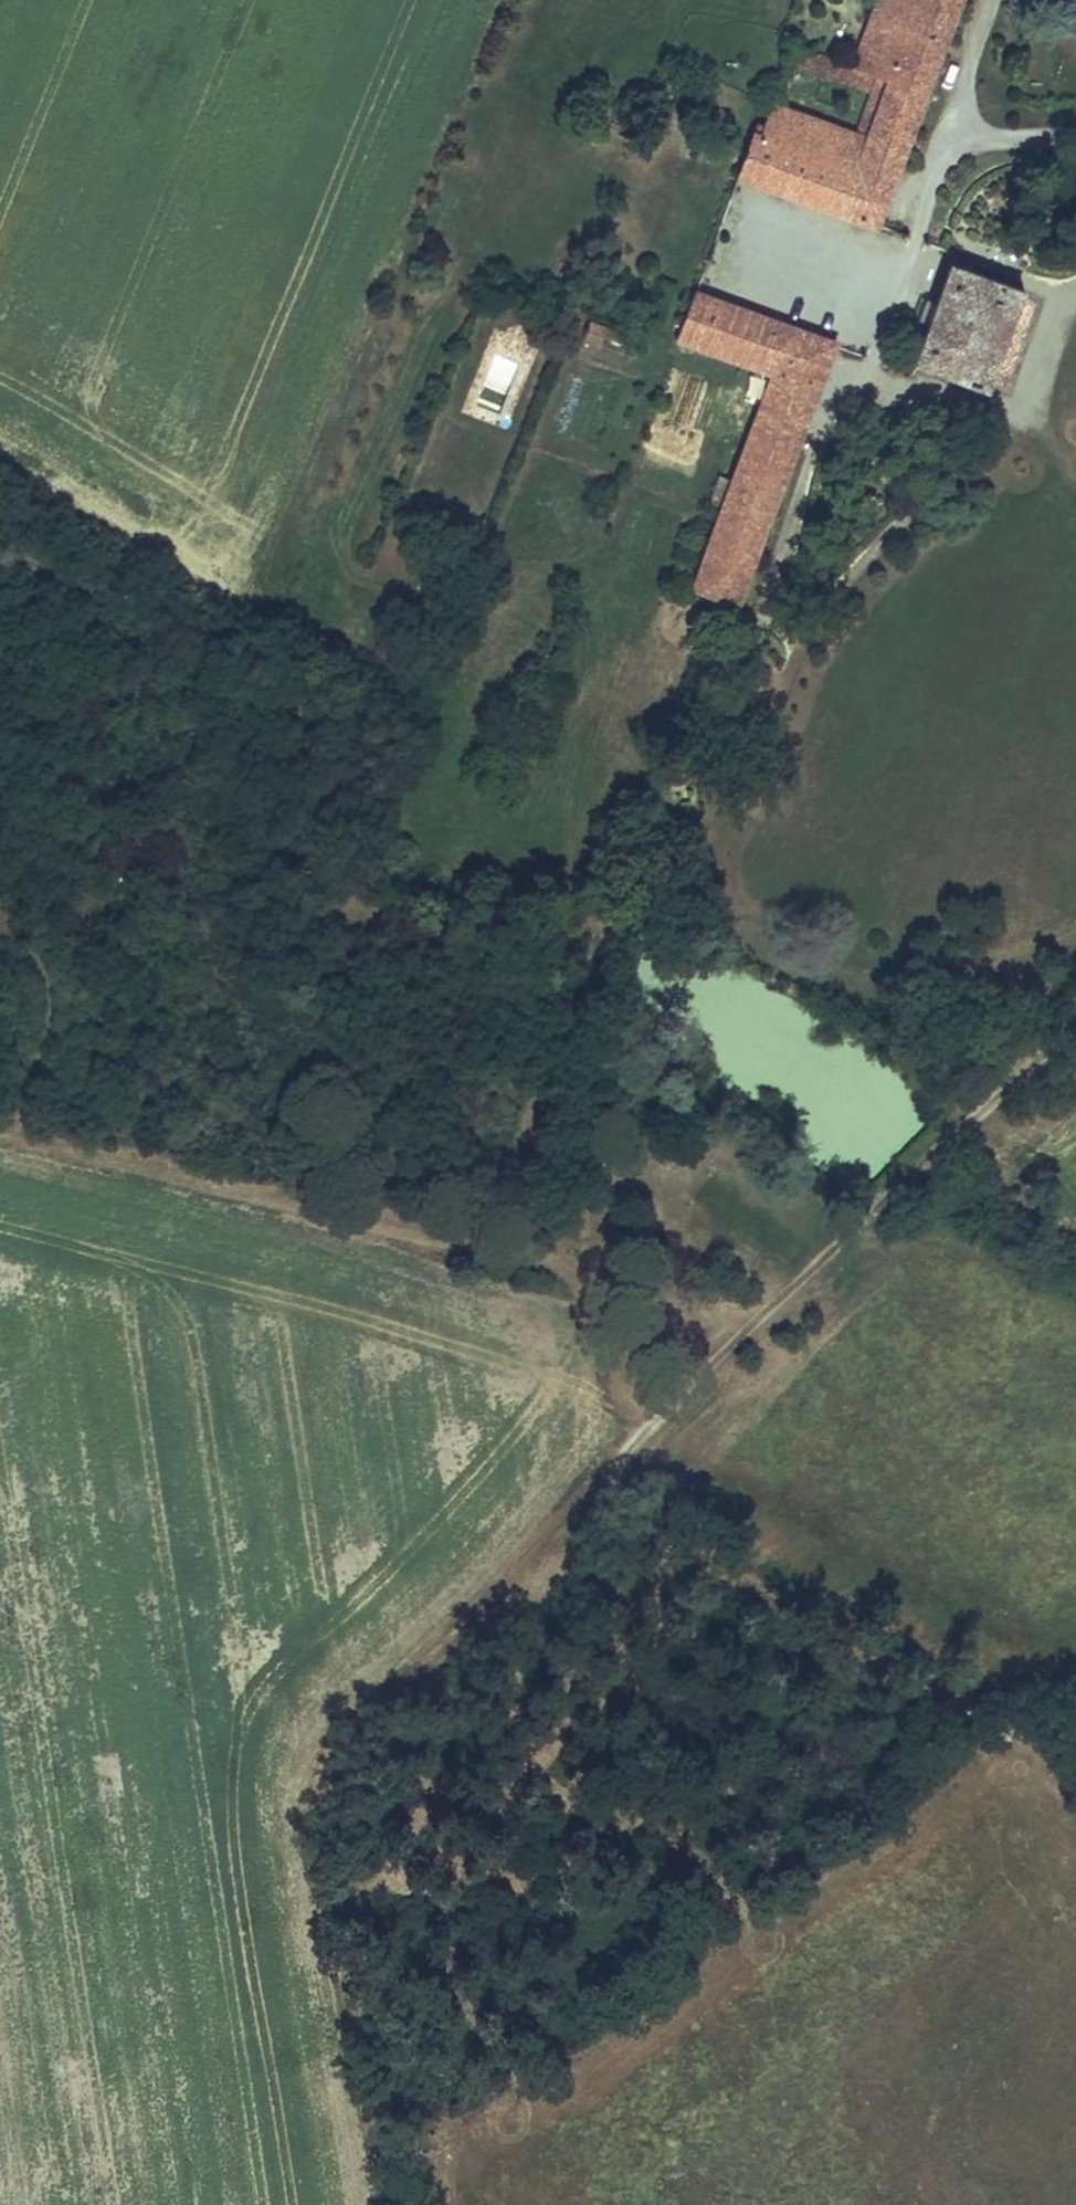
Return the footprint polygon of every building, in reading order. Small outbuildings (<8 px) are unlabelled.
[(959,0),(878,0),(853,69),(794,49),(787,66),(875,96),(858,141),(770,111),(764,129),(755,126),(735,181),(872,228),(959,0)] [(1023,292),(950,267),(913,367),(985,393),(1023,292)] [(830,346),(690,296),(674,340),(775,375),(695,595),(735,611),(830,346)]
